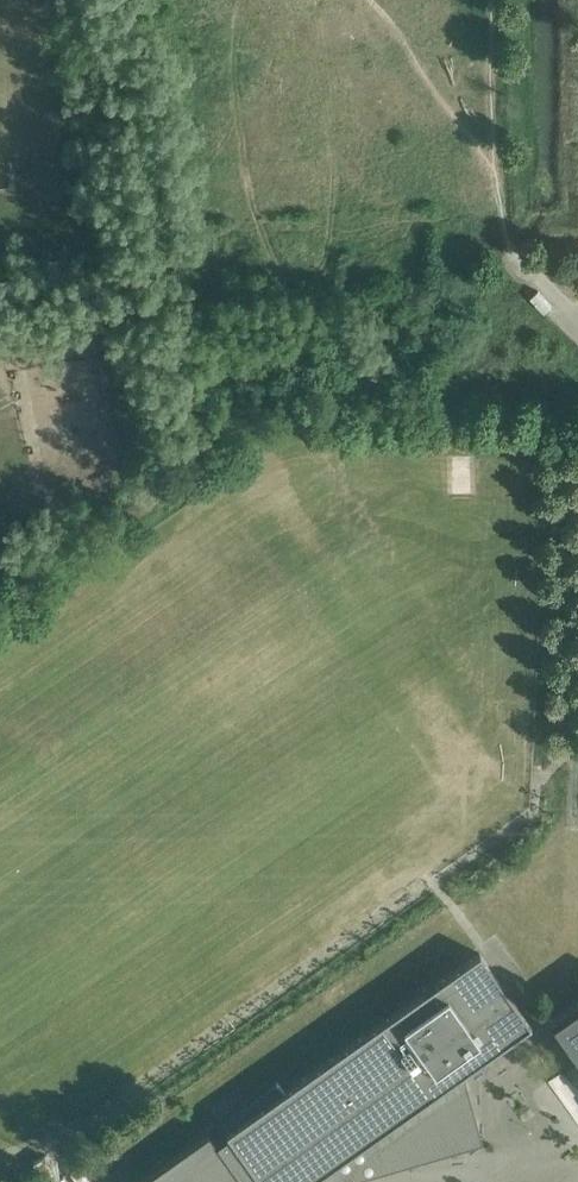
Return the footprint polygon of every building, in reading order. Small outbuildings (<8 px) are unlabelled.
[(143,1181),(348,1181),(347,1181),(482,1141),(460,1070),(526,1023),(528,1022),(505,989),(480,953),(225,1132),(227,1135),(216,1143),(210,1135),(143,1181)] [(553,1023),(577,1060),(577,1006),(553,1023)] [(34,1163),(48,1181),(59,1174),(45,1154),(34,1163)]
